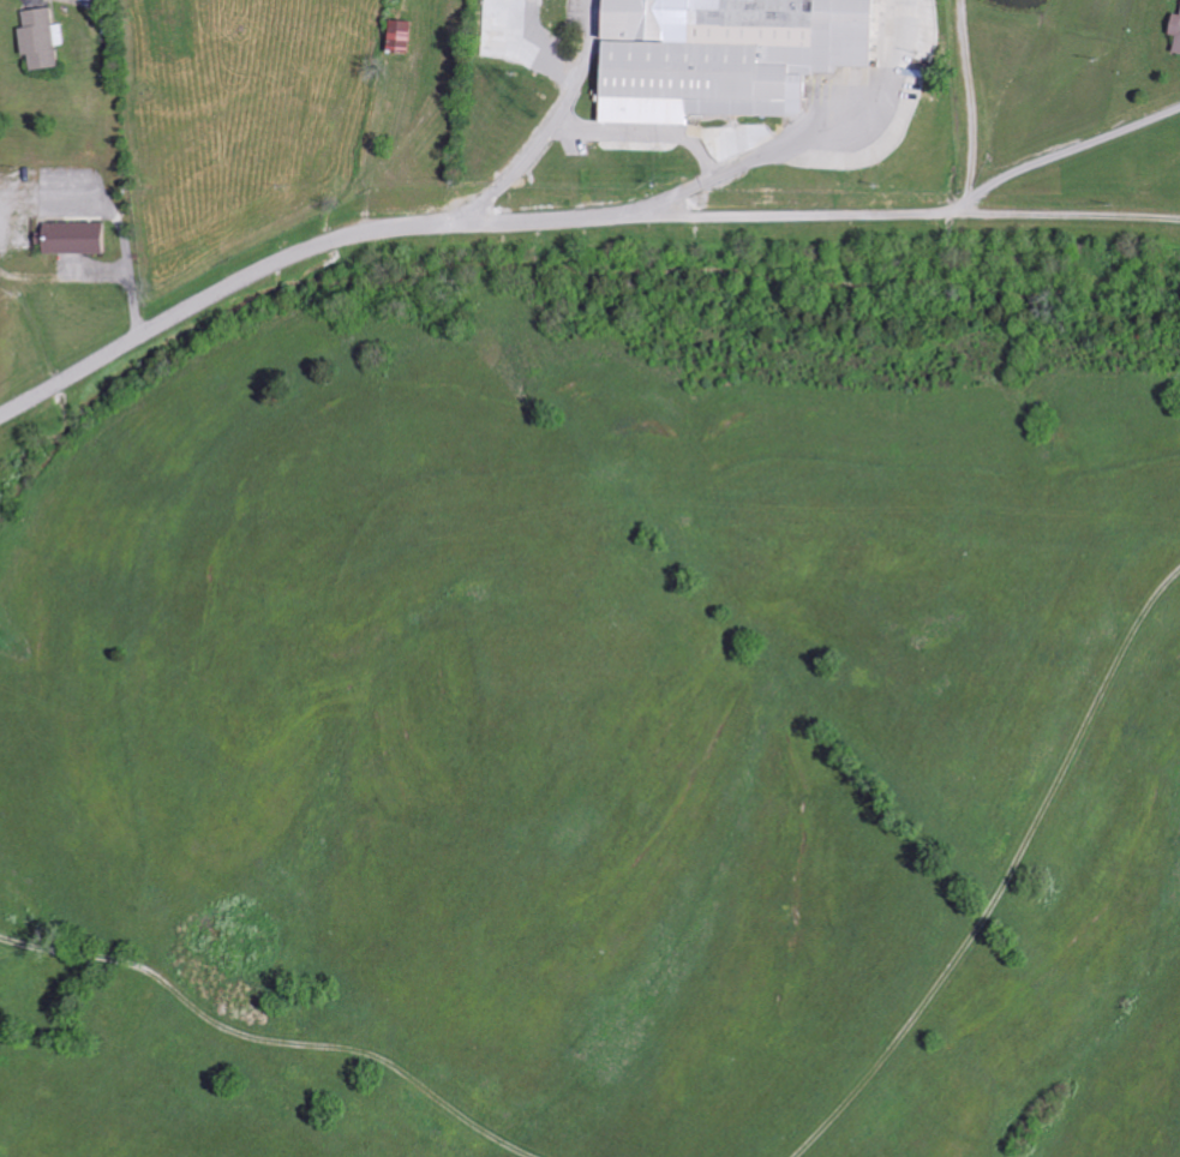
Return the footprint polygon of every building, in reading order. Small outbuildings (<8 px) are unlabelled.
[(595,96),(612,92),(623,74),(648,76),(656,111),(796,117),(798,79),(863,64),(866,0),(599,0),(595,96)] [(29,56),(37,55),(39,70),(63,68),(56,8),(28,11),(30,27),(26,28),(29,56)] [(1179,15),(1169,13),(1165,35),(1174,37),(1170,53),(1179,55),(1179,9),(1179,15)] [(415,54),(417,21),(396,20),(395,52),(415,54)] [(53,253),(113,254),(113,223),(48,222),(47,245),(53,245),(53,253)]
